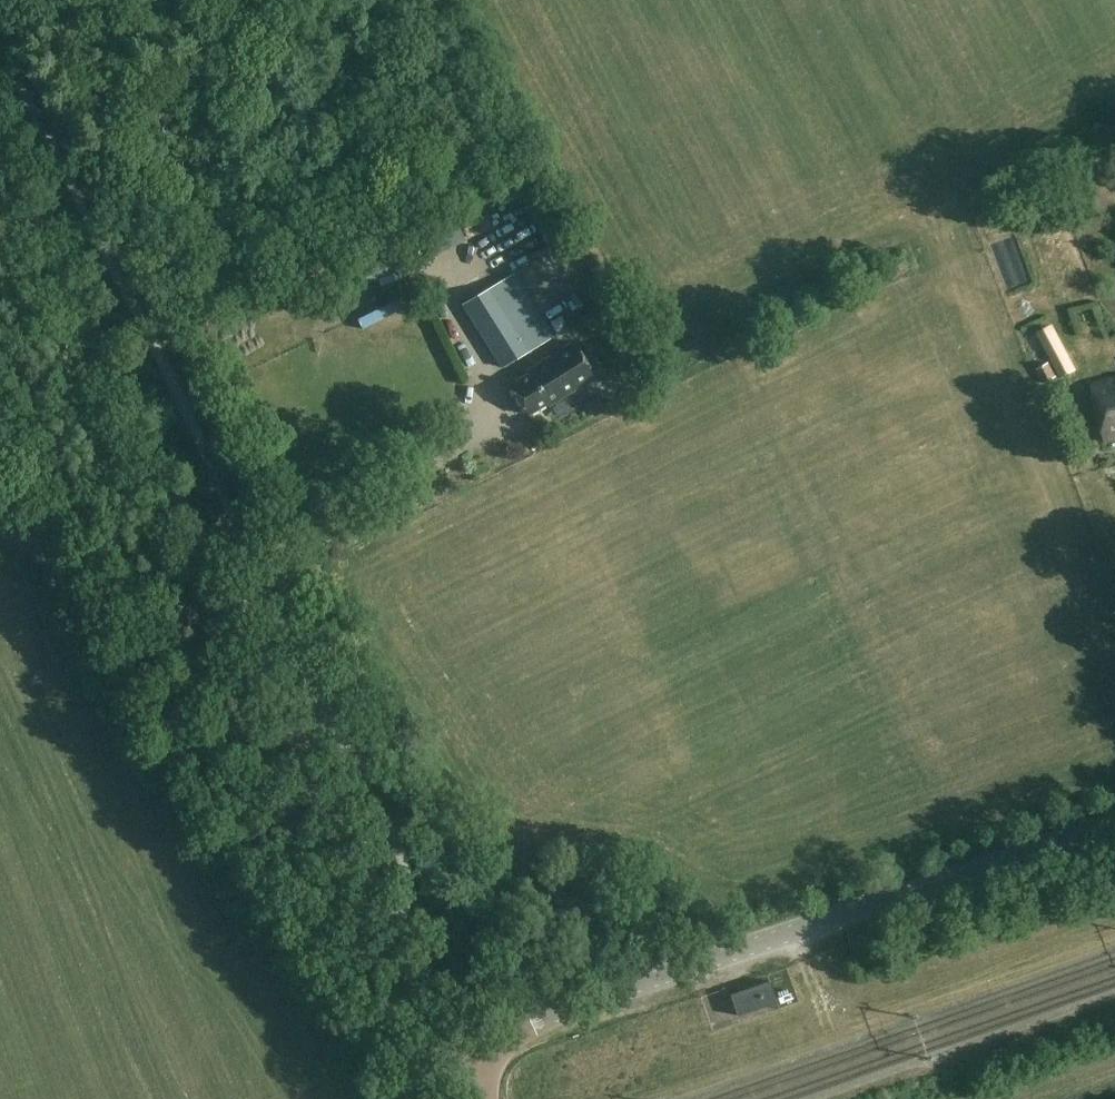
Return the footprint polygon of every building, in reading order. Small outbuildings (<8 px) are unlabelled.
[(514,275),(462,307),(501,371),(553,339),(514,275)] [(529,374),(509,386),(527,415),(546,403),(548,406),(594,378),(573,344),(527,371),(529,374)] [(1057,378),(1048,363),(1035,371),(1044,386),(1057,378)] [(1090,388),(1105,444),(1114,441),(1114,381),(1090,388)] [(595,397),(585,403),(594,416),(603,410),(595,397)] [(736,1016),(775,1004),(768,983),(730,995),(736,1016)]
